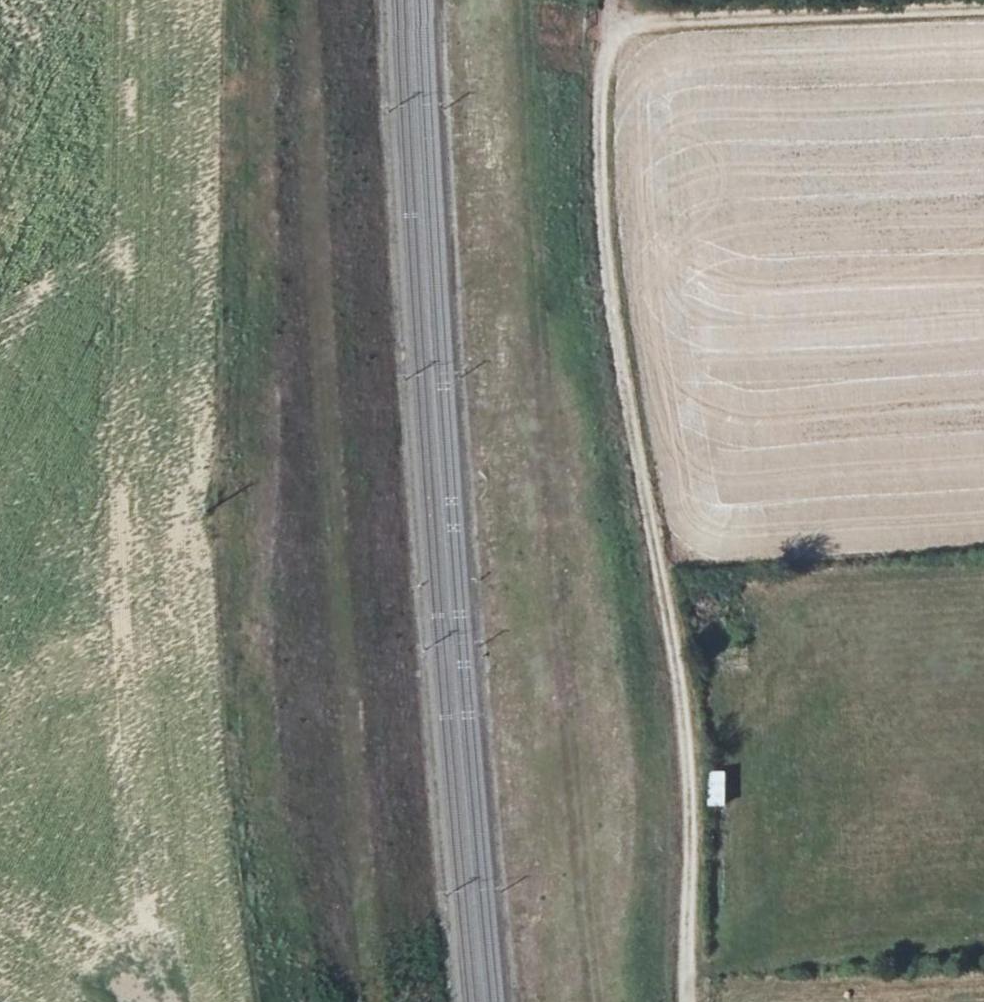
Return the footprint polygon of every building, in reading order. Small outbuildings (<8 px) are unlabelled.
[(708,768),(708,805),(727,805),(727,768),(708,768)]
